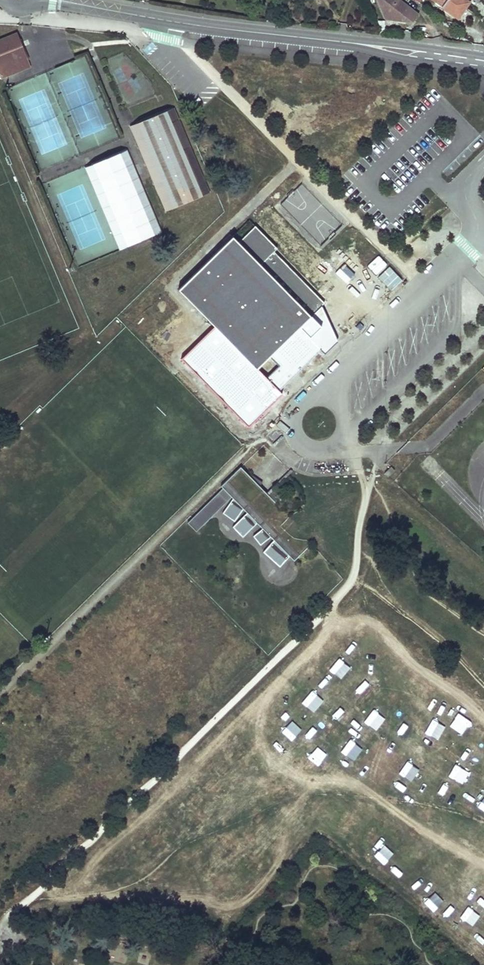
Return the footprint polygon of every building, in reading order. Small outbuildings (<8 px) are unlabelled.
[(408,28),(420,13),(402,0),(369,0),(408,28)] [(454,16),(461,8),(463,10),(468,3),(465,1),(464,0),(432,0),(454,16)] [(0,41),(0,69),(26,58),(16,35),(0,41)] [(173,107),(129,126),(166,211),(209,192),(173,107)] [(85,164),(117,249),(160,233),(128,148),(85,164)] [(248,221),(177,290),(255,370),(323,304),(273,252),(276,249),(248,221)] [(261,552),(278,568),(288,557),(292,562),(311,542),(238,467),(219,486),(221,488),(185,522),(194,531),(229,497),(231,499),(218,511),(230,523),(241,509),(245,513),(230,527),(241,537),(255,523),(261,529),(251,536),(258,545),(269,537),(272,540),(261,552)] [(390,467),(385,472),(388,475),(394,470),(390,467)]
